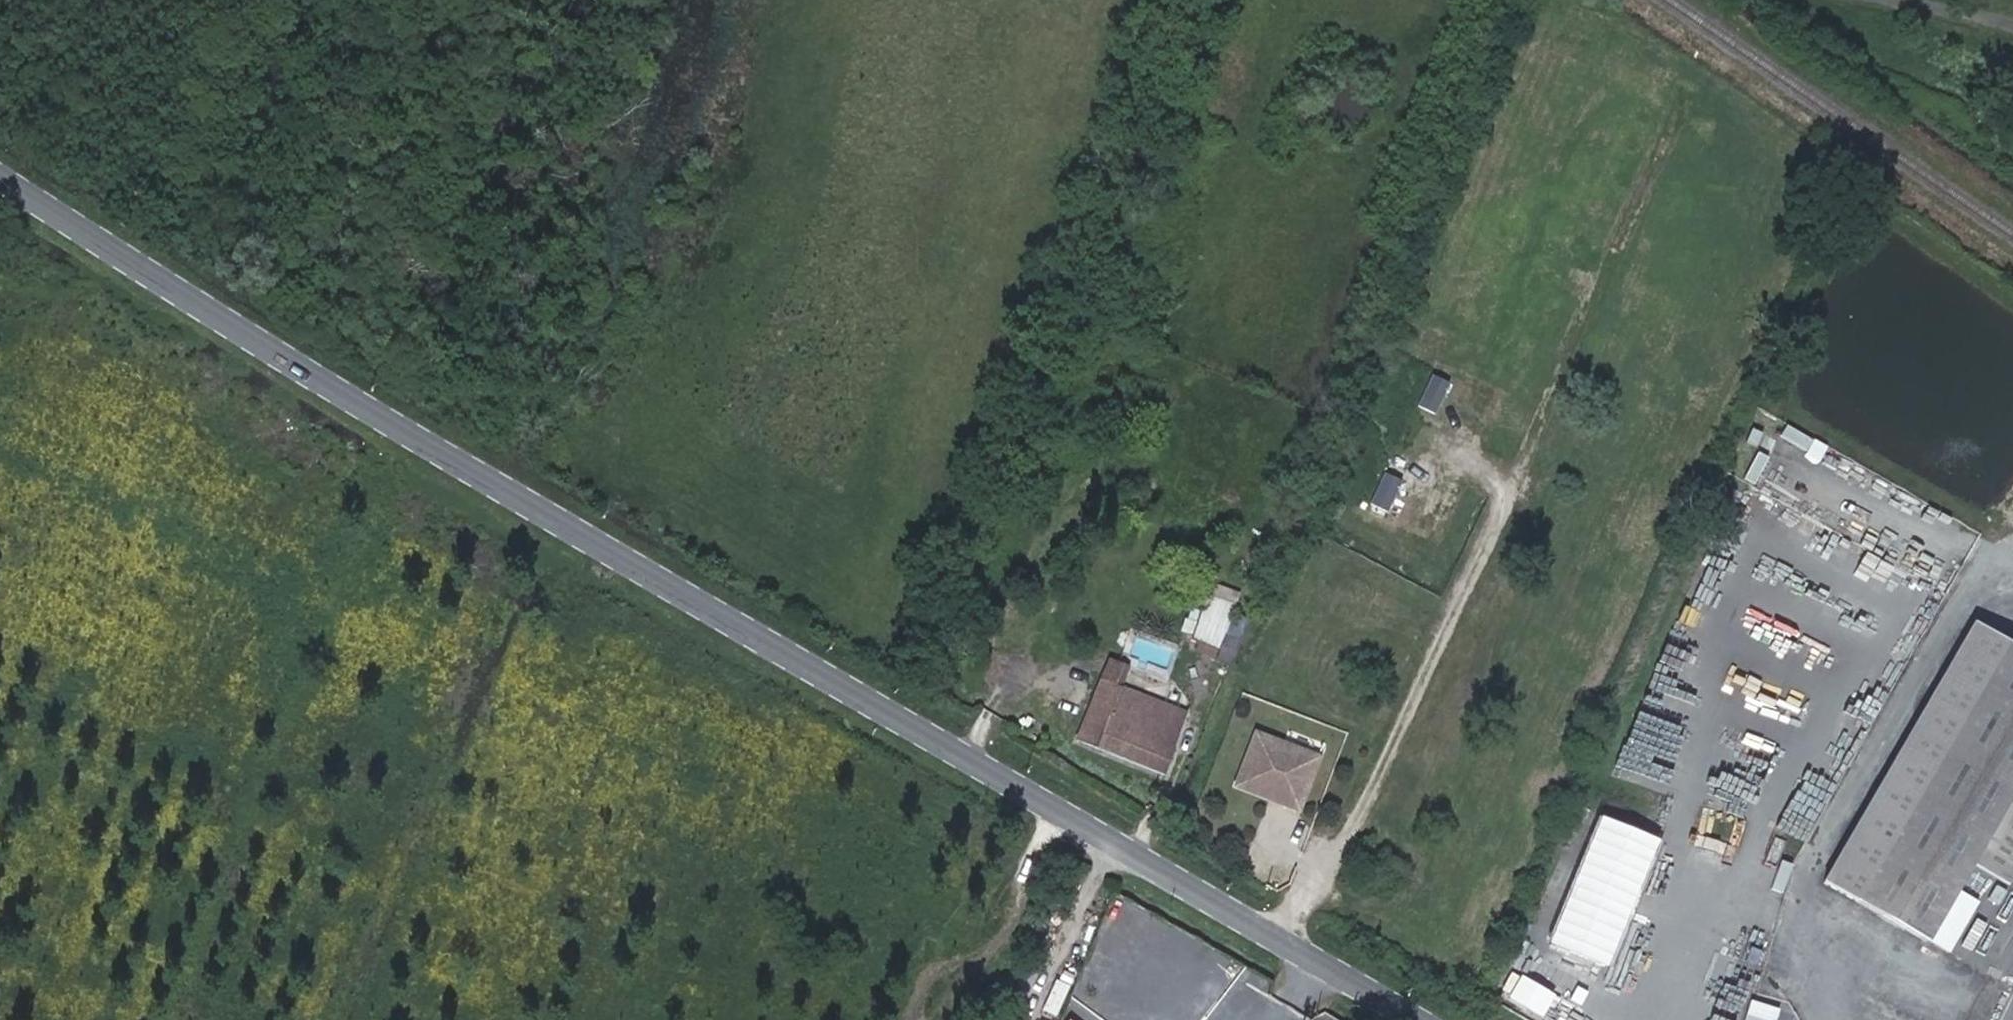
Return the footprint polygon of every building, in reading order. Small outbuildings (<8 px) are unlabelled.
[(1231,666),(1250,617),(1233,611),(1235,605),(1204,594),(1189,636),(1217,648),(1213,658),(1231,666)] [(1972,621),(1823,879),(1924,940),(1951,954),(1981,900),(1955,885),(1968,863),(2005,885),(2012,871),(2012,644),(1972,621)] [(1159,772),(1183,714),(1100,680),(1076,738),(1159,772)] [(1302,811),(1326,753),(1258,726),(1235,784),(1302,811)] [(1619,966),(1664,832),(1601,811),(1556,945),(1619,966)] [(1522,979),(1511,1001),(1546,1018),(1557,997),(1522,979)] [(1786,1010),(1757,998),(1748,1019),(1782,1019),(1786,1010)]
